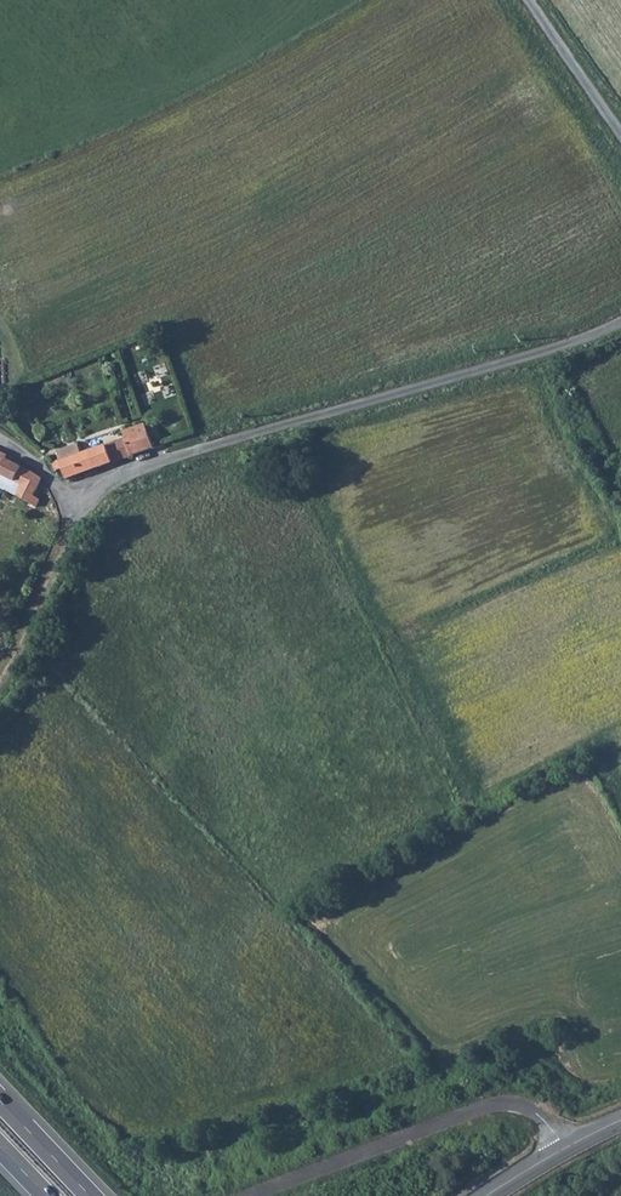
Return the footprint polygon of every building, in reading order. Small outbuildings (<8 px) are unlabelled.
[(67,480),(156,447),(145,423),(125,431),(127,437),(82,454),(77,443),(58,450),(58,451),(49,454),(57,471),(62,469),(67,480)] [(17,488),(12,497),(26,505),(23,511),(30,515),(38,502),(31,497),(39,482),(34,478),(14,467),(14,461),(0,454),(0,479),(17,488)]
